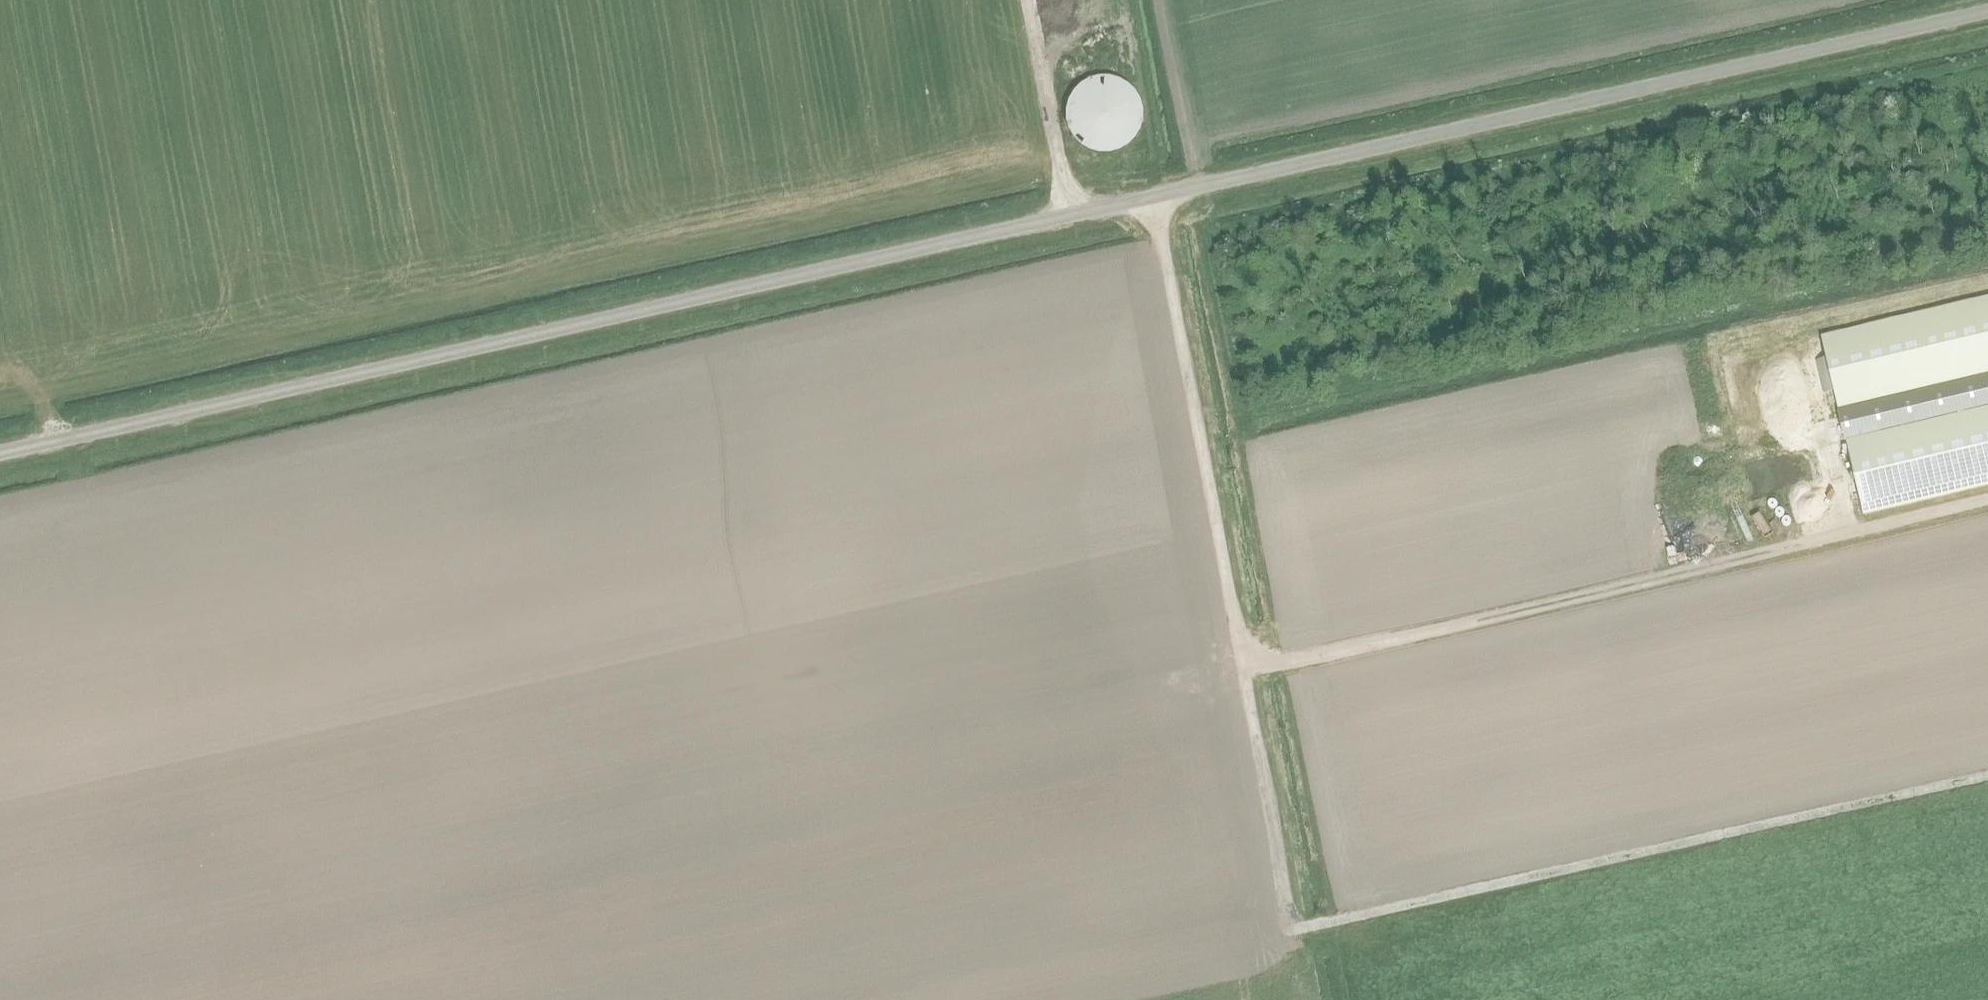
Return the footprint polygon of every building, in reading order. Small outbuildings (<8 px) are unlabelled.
[(1064,110),(1064,121),(1067,132),(1073,142),(1081,149),(1092,154),(1103,155),(1114,154),(1124,149),(1132,142),(1138,133),(1142,122),(1142,111),(1139,100),(1133,91),(1125,84),(1114,79),(1103,77),(1092,79),(1082,83),(1074,90),(1068,100),(1064,110)] [(1987,378),(1987,298),(1821,338),(1839,413),(1987,378)] [(1987,487),(1987,406),(1845,440),(1863,517),(1987,487)]
